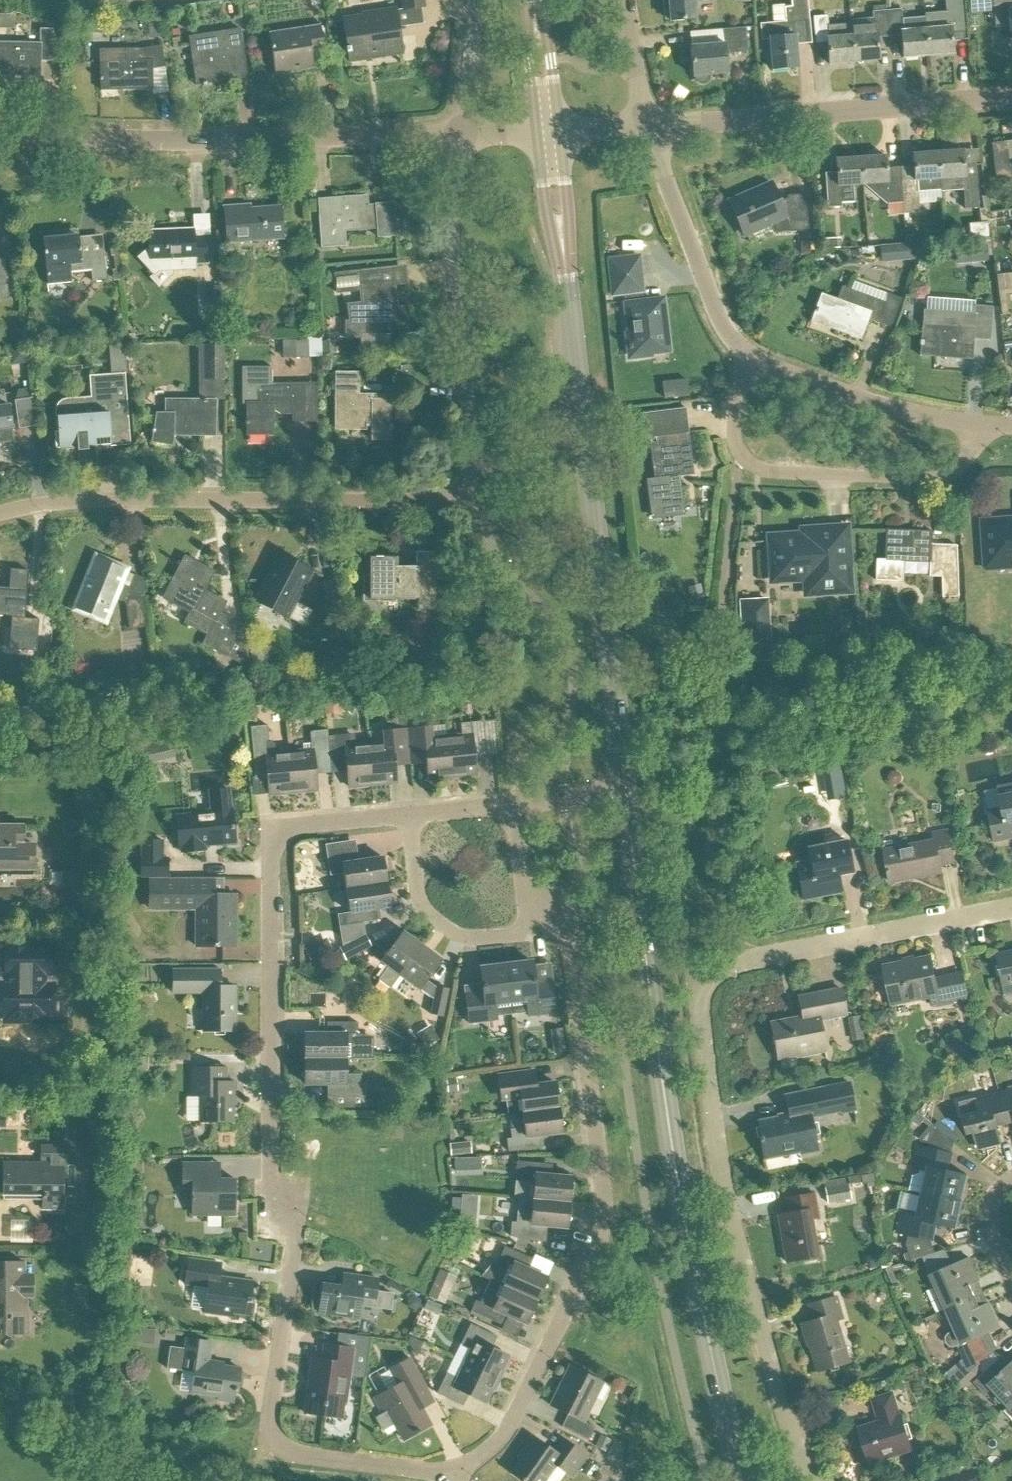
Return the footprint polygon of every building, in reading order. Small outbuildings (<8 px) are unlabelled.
[(425,0),(402,0),(403,10),(395,11),(394,9),(362,14),(343,17),(349,61),(401,53),(397,28),(425,24),(422,8),(426,7),(425,0)] [(670,19),(670,22),(696,20),(694,3),(708,2),(708,0),(668,0),(668,4),(664,5),(665,19),(670,19)] [(769,39),(772,70),(798,68),(796,45),(808,44),(804,0),(791,0),(791,6),(783,7),(785,24),(779,25),(779,23),(761,25),(763,40),(769,39)] [(995,28),(1009,26),(1010,38),(1011,38),(1011,0),(992,0),(995,28)] [(926,17),(925,17),(925,30),(928,57),(952,55),(950,32),(963,31),(960,5),(946,6),(948,28),(927,29),(926,17)] [(901,10),(887,11),(889,36),(901,35),(903,59),(928,57),(925,30),(925,17),(902,19),(901,10)] [(872,12),(873,18),(850,20),(850,24),(854,63),(878,61),(876,37),(889,36),(887,11),(872,12)] [(194,15),(181,17),(183,29),(196,27),(194,15)] [(829,65),(854,63),(850,24),(828,25),(827,16),(813,17),(815,44),(827,43),(829,65)] [(118,23),(103,25),(104,39),(120,37),(118,23)] [(269,35),(275,74),(315,68),(312,50),(323,49),(319,23),(316,24),(316,27),(269,35)] [(723,44),(690,47),(693,77),(695,77),(695,80),(697,83),(699,84),(703,85),(706,84),(708,82),(710,79),(709,75),(727,74),(726,64),(725,54),(747,52),(745,28),(722,30),(723,44)] [(52,63),(53,31),(40,31),(40,46),(0,44),(0,75),(39,77),(40,63),(52,63)] [(236,80),(234,62),(244,61),(241,38),(190,46),(196,87),(236,80)] [(161,47),(123,52),(123,61),(100,62),(100,91),(153,90),(152,70),(164,68),(161,47)] [(986,144),(991,180),(992,180),(992,178),(1006,176),(1008,187),(1011,186),(1011,141),(986,144)] [(963,190),(964,199),(964,210),(978,209),(976,172),(964,173),(962,151),(938,152),(940,192),(963,190)] [(940,192),(938,152),(913,154),(915,177),(901,178),(903,203),(904,214),(921,213),(919,193),(940,192)] [(903,203),(901,178),(887,179),(885,156),(861,157),(862,185),(864,184),(887,204),(903,203)] [(854,185),(862,185),(861,157),(836,159),(837,174),(825,174),(827,208),(841,207),(841,204),(855,202),(854,185)] [(774,234),(808,231),(805,195),(787,196),(787,198),(779,202),(771,184),(729,202),(731,206),(730,209),(733,217),(736,218),(743,235),(770,224),(774,234)] [(343,215),(319,216),(321,248),(345,246),(344,231),(377,229),(377,238),(396,236),(394,203),(367,205),(367,196),(342,198),(343,215)] [(249,209),(249,205),(224,207),(226,243),(283,239),(281,207),(249,209)] [(969,224),(970,239),(988,237),(987,223),(969,224)] [(149,250),(140,258),(152,272),(173,271),(197,269),(196,263),(207,263),(206,237),(194,237),(193,230),(148,231),(149,250)] [(80,254),(78,237),(43,241),(45,252),(44,252),(47,285),(72,283),(71,272),(92,270),(93,280),(107,279),(104,251),(80,254)] [(826,239),(827,250),(840,249),(840,238),(826,239)] [(800,242),(801,256),(810,255),(809,241),(800,242)] [(922,245),(894,247),(896,262),(917,260),(922,245)] [(971,246),(972,264),(979,263),(988,262),(986,245),(971,246)] [(322,264),(322,254),(314,254),(315,264),(322,264)] [(639,257),(608,260),(612,295),(623,294),(624,304),(644,301),(643,292),(639,257)] [(10,299),(6,258),(0,259),(0,300),(10,299)] [(381,334),(381,329),(407,329),(407,308),(397,308),(395,287),(393,268),(357,271),(333,274),(335,296),(359,293),(361,304),(348,304),(349,321),(346,321),(346,339),(362,338),(362,334),(381,334)] [(1007,274),(997,275),(998,292),(1009,291),(1007,274)] [(220,286),(205,287),(206,304),(220,303),(220,286)] [(814,312),(811,322),(860,340),(868,320),(878,323),(891,328),(902,299),(889,294),(886,303),(842,287),(837,300),(821,294),(816,308),(814,308),(813,311),(814,312)] [(644,301),(624,304),(631,357),(634,356),(634,359),(647,358),(647,355),(652,354),(651,348),(669,346),(663,299),(644,301)] [(923,310),(922,327),(920,356),(972,360),(973,339),(989,341),(992,308),(975,306),(974,315),(923,310)] [(308,342),(308,357),(322,356),(321,341),(308,342)] [(322,341),(323,357),(340,356),(339,341),(322,341)] [(109,344),(111,373),(127,372),(125,343),(109,344)] [(224,383),(224,346),(204,346),(204,383),(224,383)] [(330,359),(322,359),(322,372),(330,372),(330,359)] [(305,385),(272,386),(271,367),(242,368),(242,405),(247,405),(248,436),(273,435),(273,414),(294,414),(294,423),(305,422),(305,414),(305,385)] [(59,405),(56,417),(59,450),(79,449),(78,440),(111,438),(110,426),(130,424),(126,374),(91,376),(93,398),(65,400),(59,405)] [(360,395),(359,374),(336,374),(336,383),(335,429),(365,429),(366,419),(372,419),(372,440),(374,440),(374,439),(390,440),(390,401),(373,400),(373,395),(360,395)] [(18,390),(15,401),(17,420),(35,418),(33,398),(28,389),(18,390)] [(216,400),(204,400),(198,400),(165,400),(165,414),(156,414),(151,445),(172,445),(173,436),(215,436),(216,400)] [(12,441),(10,427),(7,406),(0,407),(0,443),(12,441)] [(686,409),(638,414),(641,438),(649,437),(654,479),(646,480),(649,499),(651,519),(684,515),(682,495),(680,477),(688,476),(686,466),(693,465),(686,415),(686,409)] [(985,522),(987,558),(1011,556),(1011,521),(985,522)] [(781,577),(782,577),(804,575),(805,586),(828,585),(829,593),(850,592),(846,528),(817,529),(818,538),(808,539),(760,542),(760,543),(769,542),(770,569),(770,570),(771,571),(772,573),(773,574),(774,575),(775,576),(776,576),(778,577),(779,577),(781,577)] [(902,562),(929,563),(929,577),(941,577),(942,598),(958,597),(956,546),(931,545),(931,532),(886,530),(885,560),(876,560),(875,581),(902,582),(902,562)] [(309,573),(280,557),(272,573),(274,573),(261,598),(285,611),(283,614),(305,625),(312,611),(294,601),(309,573)] [(185,558),(165,598),(192,613),(186,623),(208,635),(203,645),(228,658),(244,628),(246,625),(221,612),(226,603),(203,591),(213,572),(185,558)] [(397,570),(397,558),(370,558),(370,576),(364,576),(364,603),(397,603),(397,600),(419,600),(419,611),(437,611),(437,576),(420,576),(420,567),(422,567),(422,566),(411,567),(411,570),(397,570)] [(94,559),(85,582),(73,610),(106,624),(127,572),(94,559)] [(36,644),(38,620),(24,619),(29,571),(11,569),(9,588),(0,588),(0,616),(12,617),(11,637),(23,638),(22,643),(36,644)] [(124,595),(129,629),(148,627),(141,578),(132,574),(124,595)] [(323,581),(326,608),(339,606),(336,580),(323,581)] [(688,588),(691,601),(704,597),(701,585),(688,588)] [(740,600),(738,600),(738,602),(741,645),(743,645),(744,663),(773,661),(772,643),(768,598),(740,600)] [(863,607),(855,607),(856,621),(864,621),(863,607)] [(854,621),(840,621),(841,636),(855,636),(854,621)] [(471,690),(473,704),(485,703),(484,689),(471,690)] [(338,699),(325,700),(327,715),(340,713),(338,699)] [(258,706),(247,706),(248,719),(253,719),(258,714),(258,706)] [(462,736),(448,737),(452,777),(476,775),(474,752),(485,751),(483,722),(460,724),(462,736)] [(293,793),(289,753),(275,754),(274,745),(268,739),(267,726),(250,727),(252,739),(255,774),(251,774),(253,793),(268,792),(269,795),(293,793)] [(452,777),(448,737),(432,739),(431,727),(411,729),(414,758),(425,757),(428,779),(452,777)] [(312,750),(289,753),(293,793),(317,790),(315,768),(332,766),(329,730),(311,732),(312,750)] [(368,745),(372,785),(396,783),(394,760),(406,759),(403,730),(383,732),(384,743),(368,745)] [(372,785),(368,745),(355,746),(354,734),(331,736),(334,766),(346,765),(348,787),(372,785)] [(176,757),(171,737),(133,746),(139,766),(176,757)] [(36,775),(36,762),(21,761),(21,775),(36,775)] [(839,763),(820,767),(827,801),(846,797),(839,763)] [(998,787),(1000,796),(1002,808),(989,811),(995,842),(1011,839),(1011,784),(998,787)] [(209,791),(211,812),(210,813),(210,810),(192,812),(192,814),(176,816),(179,847),(180,846),(181,852),(206,850),(205,846),(235,843),(232,810),(231,810),(229,789),(209,791)] [(33,845),(22,845),(22,827),(0,826),(0,869),(11,869),(11,876),(33,876),(33,845)] [(941,866),(954,863),(948,831),(934,834),(935,841),(885,851),(891,883),(943,873),(941,866)] [(138,878),(168,878),(168,858),(163,858),(163,840),(141,840),(141,859),(138,859),(138,878)] [(325,845),(330,876),(344,874),(346,888),(386,883),(383,858),(353,862),(350,841),(325,845)] [(853,873),(846,841),(807,849),(810,861),(796,864),(803,900),(842,892),(838,876),(853,873)] [(235,947),(235,895),(223,895),(224,879),(179,879),(179,904),(196,904),(196,947),(235,947)] [(386,883),(346,888),(350,913),(344,914),(346,925),(377,920),(375,909),(390,907),(386,883)] [(390,989),(400,976),(422,946),(403,931),(388,952),(378,945),(371,954),(381,962),(387,967),(377,980),(390,989)] [(345,960),(371,947),(365,935),(339,949),(345,960)] [(305,949),(311,961),(327,953),(320,941),(305,949)] [(9,1018),(9,1021),(13,1025),(18,1025),(21,1021),(21,1018),(42,1018),(42,1023),(65,1023),(65,998),(55,998),(56,944),(27,944),(5,944),(5,973),(5,981),(0,981),(0,1018),(9,1018)] [(422,946),(400,976),(419,990),(420,990),(433,1000),(430,1015),(442,1017),(448,990),(436,987),(427,980),(441,960),(422,946)] [(1002,973),(1007,998),(1011,1001),(1011,953),(999,956),(1002,973)] [(932,957),(884,966),(886,973),(892,1005),(932,997),(933,1006),(956,1001),(950,974),(936,977),(935,973),(932,957)] [(527,1013),(528,1016),(556,1012),(552,983),(534,985),(533,973),(532,961),(506,964),(507,973),(510,1002),(512,1015),(527,1013)] [(497,1020),(496,1017),(512,1015),(510,1002),(507,973),(506,964),(480,968),(481,973),(483,991),(465,994),(469,1023),(497,1020)] [(172,995),(203,994),(203,1031),(235,1031),(235,987),(221,987),(221,970),(172,970),(172,995)] [(819,1020),(846,1015),(841,989),(798,997),(802,1017),(771,1023),(778,1059),(797,1055),(797,1057),(825,1052),(819,1020)] [(888,1009),(876,1012),(878,1023),(885,1022),(890,1016),(888,1009)] [(859,1015),(850,1016),(855,1040),(864,1039),(859,1015)] [(305,1034),(305,1059),(346,1059),(345,1044),(357,1044),(357,1023),(332,1023),(332,1034),(305,1034)] [(416,1034),(425,1048),(439,1039),(430,1025),(416,1034)] [(564,1043),(553,1045),(554,1054),(565,1052),(564,1043)] [(346,1059),(305,1059),(305,1084),(332,1084),(333,1108),(365,1108),(365,1084),(360,1084),(360,1074),(346,1074),(346,1059)] [(226,1082),(226,1068),(192,1068),(192,1097),(200,1097),(200,1122),(232,1122),(232,1096),(235,1096),(235,1082),(226,1082)] [(502,1099),(506,1099),(508,1114),(523,1112),(558,1108),(555,1083),(530,1086),(528,1072),(498,1076),(500,1090),(502,1099)] [(456,1077),(445,1079),(447,1093),(458,1092),(456,1077)] [(856,1111),(850,1083),(784,1096),(788,1114),(776,1116),(777,1118),(757,1122),(760,1137),(758,1138),(763,1159),(800,1152),(800,1155),(818,1151),(811,1117),(828,1114),(843,1111),(843,1113),(856,1111)] [(1007,1123),(1011,1122),(1011,1091),(1000,1094),(1007,1123)] [(1007,1123),(1000,1094),(976,1100),(979,1113),(965,1116),(969,1133),(975,1132),(979,1148),(1001,1143),(997,1126),(1007,1123)] [(558,1108),(523,1112),(524,1128),(510,1129),(511,1139),(507,1139),(508,1152),(538,1148),(536,1136),(561,1132),(558,1108)] [(449,1144),(451,1156),(471,1153),(470,1142),(449,1144)] [(70,1146),(41,1145),(41,1163),(3,1163),(2,1200),(43,1200),(43,1209),(62,1209),(62,1195),(80,1195),(80,1155),(70,1156),(70,1146)] [(923,1193),(962,1202),(968,1175),(949,1171),(952,1154),(920,1146),(915,1168),(928,1171),(923,1193)] [(467,1157),(455,1158),(455,1171),(467,1171),(467,1157)] [(141,1160),(127,1161),(127,1173),(141,1172),(141,1160)] [(515,1182),(514,1198),(519,1198),(533,1199),(569,1202),(571,1177),(546,1175),(547,1164),(517,1161),(516,1173),(521,1174),(520,1183),(515,1182)] [(220,1164),(182,1164),(182,1187),(191,1187),(191,1215),(235,1215),(235,1180),(220,1180),(220,1164)] [(873,1174),(861,1176),(862,1182),(862,1184),(874,1182),(873,1174)] [(851,1198),(861,1196),(858,1183),(849,1184),(849,1183),(824,1188),(827,1204),(852,1200),(851,1198)] [(956,1228),(962,1202),(923,1193),(918,1215),(905,1212),(901,1234),(933,1241),(937,1224),(956,1228)] [(810,1219),(818,1218),(813,1194),(787,1198),(790,1213),(777,1215),(786,1262),(817,1256),(810,1219)] [(511,1222),(510,1236),(523,1240),(540,1241),(541,1225),(566,1227),(569,1202),(533,1199),(519,1198),(518,1199),(517,1213),(516,1223),(511,1222)] [(10,1233),(26,1237),(30,1219),(14,1215),(10,1233)] [(460,1221),(459,1226),(461,1226),(475,1230),(476,1216),(460,1215),(460,1218),(460,1221)] [(451,1245),(447,1256),(459,1261),(464,1250),(451,1245)] [(481,1277),(490,1281),(490,1280),(536,1301),(546,1278),(523,1267),(528,1257),(505,1247),(496,1266),(491,1264),(481,1277)] [(931,1275),(946,1310),(985,1292),(970,1258),(931,1275)] [(220,1264),(188,1260),(185,1284),(208,1287),(204,1312),(221,1314),(221,1310),(248,1314),(253,1283),(219,1278),(220,1264)] [(1,1331),(1,1335),(27,1335),(26,1297),(35,1297),(35,1274),(24,1274),(24,1262),(0,1263),(0,1331),(1,1331)] [(379,1279),(349,1275),(347,1287),(323,1284),(319,1313),(359,1319),(362,1300),(376,1301),(379,1279)] [(389,1279),(385,1286),(389,1288),(390,1286),(403,1293),(406,1288),(389,1279)] [(490,1280),(490,1281),(480,1303),(476,1301),(471,1311),(498,1323),(503,1313),(526,1323),(536,1301),(490,1280)] [(433,1284),(428,1297),(439,1302),(446,1304),(451,1291),(444,1288),(435,1284),(433,1284)] [(828,1285),(817,1288),(819,1297),(831,1294),(828,1285)] [(973,1370),(991,1355),(982,1335),(990,1331),(1000,1326),(985,1292),(946,1310),(955,1330),(949,1333),(948,1334),(946,1337),(947,1342),(948,1345),(951,1347),(955,1347),(957,1346),(958,1346),(961,1345),(973,1370)] [(408,1300),(408,1306),(414,1310),(420,1306),(420,1299),(414,1296),(408,1300)] [(842,1319),(836,1297),(808,1305),(812,1321),(801,1324),(805,1339),(807,1338),(817,1371),(848,1362),(836,1321),(842,1319)] [(423,1309),(435,1314),(438,1305),(426,1300),(423,1309)] [(470,1324),(453,1359),(498,1380),(503,1371),(501,1370),(508,1356),(491,1348),(497,1337),(470,1324)] [(128,1343),(141,1344),(142,1329),(130,1327),(128,1343)] [(410,1335),(407,1340),(416,1356),(423,1342),(410,1335)] [(167,1369),(182,1371),(194,1372),(191,1392),(218,1396),(218,1400),(233,1402),(234,1391),(237,1391),(240,1369),(215,1365),(215,1363),(207,1362),(210,1342),(186,1339),(185,1348),(169,1346),(167,1369)] [(353,1349),(323,1345),(321,1361),(311,1359),(304,1413),(342,1418),(344,1403),(346,1403),(353,1349)] [(383,1429),(394,1423),(402,1438),(414,1432),(415,1434),(431,1425),(422,1408),(433,1402),(409,1358),(389,1369),(398,1385),(374,1398),(383,1414),(377,1418),(383,1429)] [(969,1373),(962,1358),(943,1375),(956,1385),(969,1373)] [(498,1380),(453,1359),(437,1393),(463,1406),(468,1395),(485,1403),(492,1389),(494,1390),(498,1380)] [(1011,1403),(1011,1365),(1009,1368),(1001,1359),(974,1383),(986,1396),(993,1389),(1008,1406),(1011,1403)] [(602,1383),(570,1366),(550,1406),(567,1414),(561,1427),(588,1440),(594,1427),(583,1421),(602,1383)] [(900,1416),(893,1393),(873,1400),(880,1422),(859,1429),(870,1463),(913,1450),(902,1416),(900,1416)] [(600,1434),(595,1445),(606,1451),(611,1439),(600,1434)] [(586,1455),(563,1439),(554,1452),(533,1437),(524,1450),(525,1451),(520,1459),(512,1473),(523,1480),(544,1480),(555,1465),(571,1476),(586,1455)]
